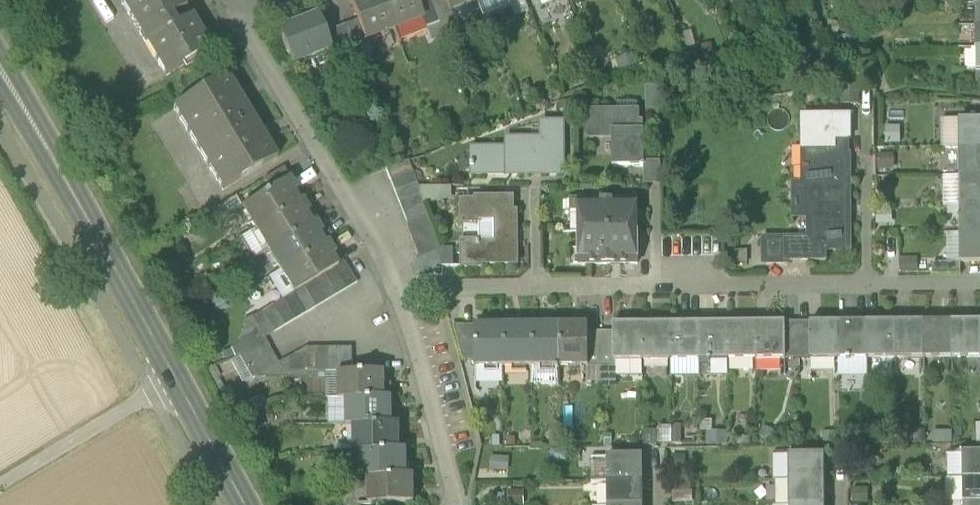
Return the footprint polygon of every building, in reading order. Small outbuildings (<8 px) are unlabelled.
[(168,76),(214,49),(194,16),(178,25),(173,16),(188,7),(184,0),(129,0),(123,3),(168,76)] [(394,29),(383,0),(361,0),(350,4),(357,22),(364,41),(366,40),(394,29)] [(394,29),(422,18),(423,18),(418,5),(416,0),(383,0),(394,29)] [(430,1),(440,25),(453,19),(454,19),(452,12),(448,14),(443,0),(432,0),(430,1)] [(478,2),(478,0),(443,0),(448,14),(452,12),(478,2)] [(482,13),(485,19),(512,8),(510,2),(509,0),(483,0),(478,2),(482,13)] [(512,8),(516,18),(530,13),(525,0),(515,0),(510,2),(512,8)] [(426,30),(440,25),(430,1),(418,5),(423,18),(422,18),(426,30)] [(452,12),(454,19),(453,19),(454,24),(482,13),(478,2),(452,12)] [(279,33),(291,64),(328,50),(330,49),(324,34),(318,18),(279,33)] [(440,25),(445,38),(458,33),(454,24),(453,19),(440,25)] [(357,22),(346,26),(356,50),(369,45),(366,40),(364,41),(357,22)] [(440,25),(426,30),(431,43),(445,38),(440,25)] [(356,52),(356,50),(346,26),(324,34),(330,49),(328,50),(333,61),(356,52)] [(695,49),(701,74),(719,69),(713,44),(695,49)] [(356,50),(356,52),(360,62),(374,57),(370,45),(369,45),(356,50)] [(615,60),(620,73),(637,66),(632,53),(615,60)] [(577,75),(587,87),(600,75),(590,63),(577,75)] [(175,110),(199,150),(254,117),(230,77),(175,110)] [(860,85),(841,85),(841,107),(860,107),(860,85)] [(661,87),(646,87),(646,111),(661,111),(661,87)] [(615,167),(646,167),(645,131),(641,131),(641,110),(589,111),(590,134),(614,134),(615,167)] [(279,158),(254,117),(199,150),(224,191),(279,158)] [(804,140),(804,148),(823,148),(822,139),(849,139),(849,140),(851,140),(851,117),(802,117),(802,140),(804,140)] [(960,150),(960,120),(941,121),(942,150),(960,150)] [(960,150),(979,149),(979,120),(960,120),(960,150)] [(508,140),(508,149),(508,175),(508,176),(565,176),(564,124),(543,124),(543,140),(508,140)] [(901,127),(885,127),(886,145),(901,145),(901,127)] [(849,155),(849,140),(849,139),(822,139),(823,148),(804,148),(803,148),(803,170),(811,170),(811,185),(849,185),(851,185),(851,155),(849,155)] [(473,176),(508,175),(508,149),(473,150),(473,165),(472,165),(472,169),(473,169),(473,176)] [(960,177),(979,177),(979,149),(960,150),(960,177)] [(894,154),(878,155),(879,171),(895,171),(894,154)] [(386,170),(390,182),(413,173),(408,162),(386,170)] [(646,187),(662,187),(662,166),(646,167),(646,187)] [(262,182),(268,192),(288,180),(282,170),(262,182)] [(417,184),(413,173),(390,182),(395,193),(417,184)] [(945,206),(961,206),(960,177),(944,177),(945,206)] [(961,206),(979,206),(979,177),(960,177),(961,206)] [(242,208),(255,230),(299,204),(294,196),(297,194),(288,180),(268,192),(242,208)] [(421,195),(417,184),(395,193),(399,204),(421,195)] [(849,199),(849,185),(811,185),(796,185),(796,208),(799,208),(799,205),(812,205),(812,244),(787,244),(787,261),(826,261),(826,246),(834,246),(834,252),(851,252),(851,199),(849,199)] [(426,206),(421,195),(399,204),(403,215),(426,206)] [(498,243),(481,243),(479,243),(479,244),(464,245),(464,256),(464,267),(483,267),(483,264),(517,264),(517,213),(513,213),(513,199),(477,200),(477,203),(463,203),(463,223),(481,223),(481,220),(497,220),(498,243)] [(572,216),(580,216),(580,213),(587,213),(587,201),(588,201),(588,200),(572,200),(568,203),(568,213),(572,216)] [(638,200),(588,201),(587,201),(587,213),(580,213),(580,216),(581,233),(638,233),(638,222),(642,222),(644,220),(644,215),(642,213),(638,213),(638,200)] [(255,230),(268,251),(312,225),(307,217),(309,215),(302,202),(299,204),(255,230)] [(430,218),(426,206),(403,215),(408,226),(430,218)] [(961,235),(979,235),(979,206),(961,206),(961,235)] [(893,211),(876,211),(876,226),(893,226),(893,211)] [(435,229),(430,218),(408,226),(412,237),(435,229)] [(481,223),(481,243),(498,243),(497,220),(481,220),(481,223)] [(268,251),(281,272),(324,246),(319,238),(322,236),(320,232),(314,223),(312,225),(268,251)] [(439,240),(435,229),(412,237),(416,249),(439,240)] [(638,265),(638,233),(581,233),(581,252),(588,252),(588,266),(638,265)] [(961,264),(961,235),(947,235),(947,264),(961,264)] [(961,235),(961,264),(979,264),(979,235),(961,235)] [(763,265),(787,265),(787,261),(787,244),(787,239),(763,239),(763,265)] [(443,251),(439,240),(416,249),(421,260),(443,251)] [(327,244),(324,246),(281,272),(294,294),(304,288),(314,282),(324,275),(335,269),(337,268),(332,259),(335,258),(327,244)] [(443,272),(443,251),(421,260),(417,261),(423,276),(443,275),(443,272)] [(748,252),(733,252),(733,266),(748,266),(748,252)] [(918,258),(899,259),(900,274),(919,273),(918,258)] [(337,268),(335,269),(347,290),(357,284),(345,263),(337,268)] [(934,276),(961,276),(961,264),(947,264),(933,264),(934,276)] [(335,269),(324,275),(337,296),(347,290),(335,269)] [(324,275),(314,282),(326,302),(337,296),(324,275)] [(314,282),(304,288),(316,308),(326,302),(314,282)] [(294,294),(293,294),(306,315),(316,308),(304,288),(294,294)] [(293,294),(283,300),(296,321),(306,315),(293,294)] [(283,300),(273,306),(285,327),(296,321),(283,300)] [(273,306),(263,313),(275,333),(285,327),(273,306)] [(263,313),(252,319),(264,340),(275,333),(263,313)] [(267,346),(264,340),(252,319),(248,322),(226,350),(239,357),(259,349),(269,349),(267,346)] [(868,359),(897,359),(897,322),(868,323),(868,359)] [(897,359),(925,359),(925,322),(897,322),(897,359)] [(925,359),(954,359),(953,322),(925,322),(925,359)] [(979,359),(979,322),(953,322),(954,359),(979,359)] [(672,360),(701,360),(700,323),(672,324),(672,360)] [(701,360),(729,360),(729,323),(700,323),(701,360)] [(729,360),(757,360),(757,323),(729,323),(729,360)] [(785,323),(757,323),(757,360),(786,360),(785,323)] [(786,360),(799,360),(799,323),(785,323),(786,360)] [(811,323),(799,323),(799,360),(811,360),(811,323)] [(811,360),(840,360),(840,323),(811,323),(811,360)] [(840,360),(868,359),(868,323),(840,323),(840,360)] [(614,361),(644,361),(643,324),(614,324),(614,332),(614,361)] [(644,361),(672,360),(672,324),(643,324),(644,361)] [(560,367),(561,367),(560,325),(532,326),(532,368),(560,367)] [(589,325),(560,325),(561,367),(589,367),(589,332),(589,325)] [(476,368),(505,368),(504,326),(476,326),(476,331),(476,361),(476,368)] [(505,368),(532,368),(532,326),(504,326),(505,368)] [(456,331),(464,361),(476,361),(476,331),(456,331)] [(589,367),(603,367),(603,332),(589,332),(589,367)] [(614,332),(603,332),(603,367),(614,367),(614,361),(614,332)] [(340,373),(341,373),(341,348),(329,349),(329,373),(340,373)] [(353,348),(341,348),(341,373),(353,372),(353,349),(353,348)] [(252,380),(265,373),(289,373),(305,373),(305,354),(294,356),(279,364),(270,349),(269,349),(259,349),(239,357),(252,380)] [(305,373),(317,373),(317,349),(305,349),(305,354),(305,373)] [(328,373),(329,373),(329,349),(317,349),(317,373),(328,373)] [(233,364),(244,384),(252,380),(239,357),(235,359),(237,362),(233,364)] [(868,375),(868,359),(840,360),(840,375),(868,375)] [(560,385),(560,367),(532,368),(532,385),(560,385)] [(340,399),(346,399),(386,399),(386,372),(384,372),(353,373),(353,372),(341,373),(340,373),(340,399)] [(328,399),(340,399),(340,373),(329,373),(328,373),(328,399)] [(346,425),(353,425),(392,425),(392,399),(386,399),(346,399),(346,425)] [(353,451),(360,451),(398,451),(398,425),(392,425),(353,425),(353,451)] [(680,427),(652,429),(653,443),(680,441),(680,427)] [(361,477),(367,477),(406,477),(406,451),(398,451),(360,451),(361,477)] [(964,479),(979,479),(979,453),(964,453),(964,479)] [(789,455),(789,481),(823,480),(823,455),(789,455)] [(606,457),(606,482),(641,482),(641,456),(606,457)] [(412,477),(406,477),(367,477),(367,504),(413,504),(412,477)] [(964,504),(979,504),(979,479),(964,479),(964,504)] [(789,504),(823,504),(823,480),(789,481),(789,504)] [(607,504),(642,504),(641,482),(606,482),(607,504)]
